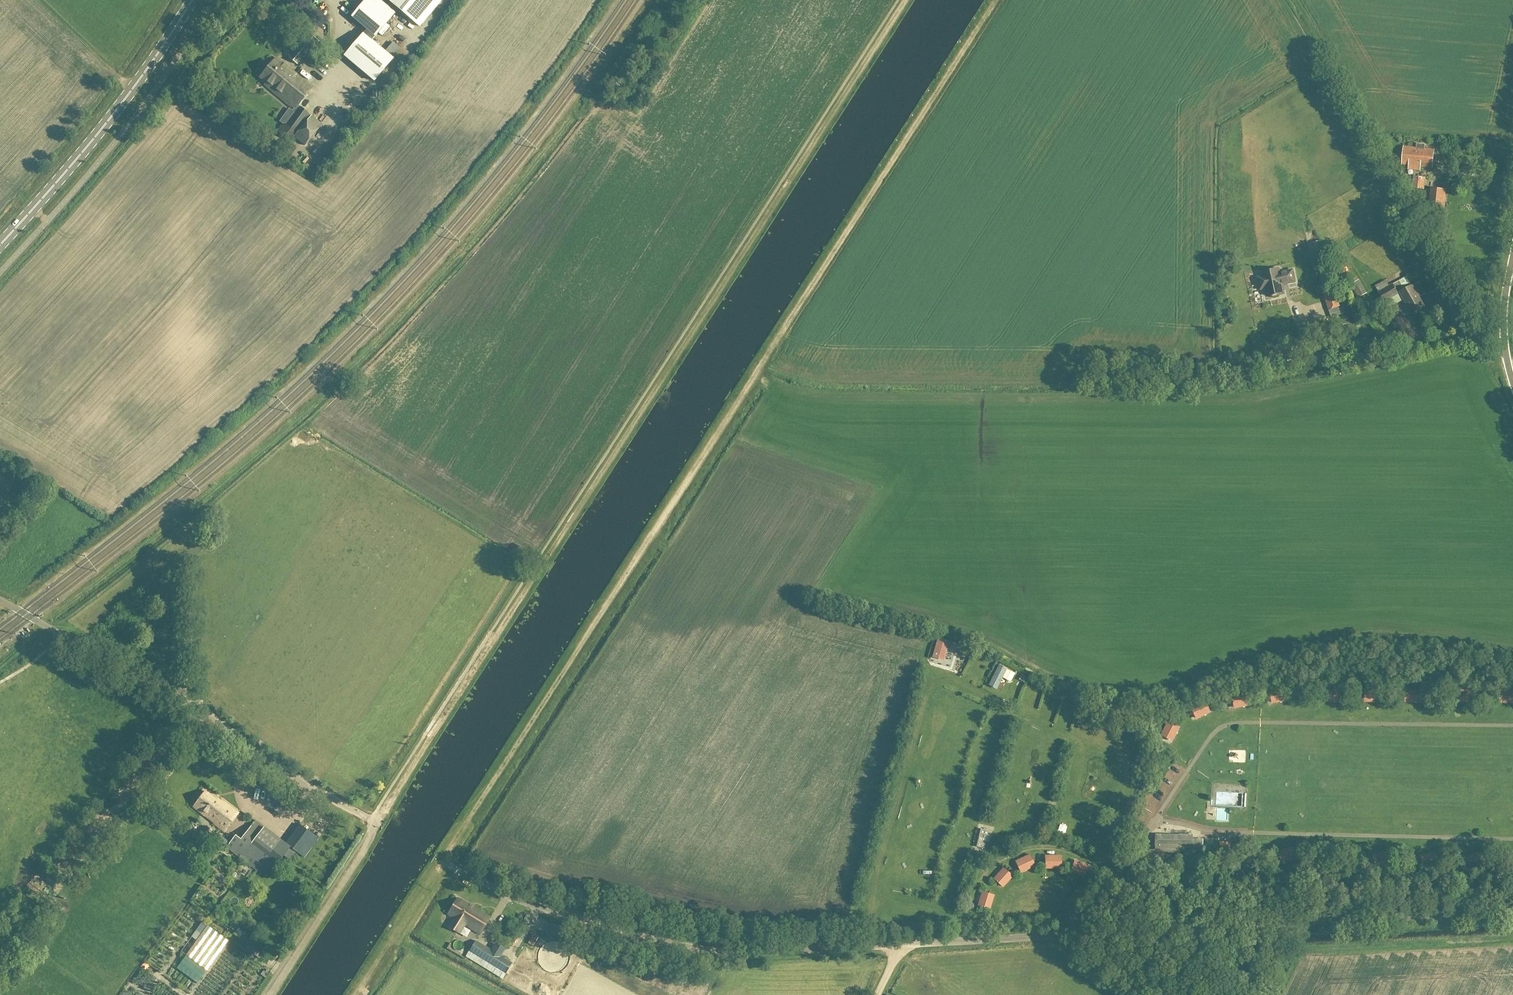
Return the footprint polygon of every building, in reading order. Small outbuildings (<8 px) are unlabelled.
[(351,17),(367,30),(363,35),(371,41),(398,10),(419,27),(432,12),(426,7),(432,0),(392,0),(386,7),(378,0),(366,0),(351,17)] [(313,21),(319,16),(315,11),(309,16),(313,21)] [(405,29),(397,38),(407,47),(415,38),(405,29)] [(305,59),(319,42),(307,33),(288,56),(290,58),(289,59),(297,65),(303,58),(305,59)] [(344,57),(374,82),(393,60),(371,41),(363,35),(344,57)] [(298,106),(312,89),(276,59),(260,78),(266,83),(264,86),(294,111),(298,106)] [(309,115),(299,106),(285,126),(283,124),(277,132),(289,141),(305,119),(309,115)] [(304,146),(322,125),(311,117),(307,122),(294,137),(304,146)] [(1431,168),(1433,150),(1425,149),(1425,146),(1417,145),(1416,148),(1403,147),(1401,165),(1408,166),(1408,170),(1419,171),(1420,167),(1431,168)] [(1429,207),(1443,209),(1445,190),(1431,189),(1429,207)] [(1318,242),(1312,244),(1315,256),(1321,254),(1318,242)] [(1295,283),(1292,271),(1279,274),(1278,270),(1262,273),(1263,277),(1259,278),(1258,280),(1259,289),(1261,290),(1265,289),(1267,297),(1271,296),(1272,298),(1274,299),(1278,298),(1279,296),(1279,294),(1283,293),(1281,286),(1295,283)] [(1365,294),(1358,281),(1351,285),(1358,298),(1365,294)] [(1402,290),(1398,282),(1392,285),(1392,284),(1388,286),(1385,281),(1375,287),(1384,302),(1397,294),(1397,293),(1402,290)] [(1411,313),(1423,306),(1418,298),(1425,293),(1419,282),(1412,286),(1399,293),(1411,313)] [(1320,288),(1328,311),(1339,307),(1332,284),(1320,288)] [(939,640),(934,657),(945,660),(950,643),(939,640)] [(966,658),(973,653),(970,647),(962,652),(966,658)] [(999,690),(1004,679),(1013,683),(1018,674),(1000,666),(991,686),(999,690)] [(1031,707),(1037,689),(1030,687),(1024,705),(1031,707)] [(1271,692),(1273,704),(1287,702),(1286,690),(1271,692)] [(1326,690),(1326,702),(1341,703),(1341,690),(1326,690)] [(1365,703),(1380,703),(1380,691),(1365,691),(1365,703)] [(1407,703),(1426,703),(1426,691),(1407,691),(1407,703)] [(1458,703),(1473,703),(1473,691),(1458,691),(1458,703)] [(1512,704),(1512,692),(1499,691),(1499,703),(1512,704)] [(1233,697),(1235,709),(1250,706),(1248,694),(1233,697)] [(1192,708),(1197,719),(1211,713),(1205,702),(1192,708)] [(1079,733),(1086,735),(1091,719),(1084,717),(1079,733)] [(1101,743),(1107,745),(1113,723),(1107,722),(1101,743)] [(1179,728),(1177,727),(1169,722),(1162,735),(1173,741),(1179,728)] [(1123,746),(1132,748),(1137,730),(1129,727),(1123,746)] [(1083,769),(1086,758),(1076,755),(1072,766),(1083,769)] [(205,783),(204,790),(214,792),(216,786),(205,783)] [(224,832),(238,814),(220,801),(219,803),(205,793),(205,792),(193,808),(214,823),(214,824),(224,832)] [(266,820),(264,823),(272,829),(275,825),(266,820)] [(1106,842),(1114,845),(1121,823),(1113,820),(1106,842)] [(236,836),(226,849),(256,872),(266,879),(290,848),(287,846),(255,821),(241,840),(236,836)] [(200,835),(206,839),(212,832),(206,827),(200,835)] [(988,832),(980,830),(976,848),(984,850),(988,832)] [(1179,851),(1192,851),(1192,836),(1155,835),(1155,851),(1149,851),(1149,858),(1149,863),(1166,863),(1166,858),(1179,858),(1179,851)] [(1292,849),(1278,853),(1281,865),(1295,861),(1292,849)] [(1388,852),(1374,856),(1377,867),(1391,864),(1388,852)] [(1439,865),(1436,853),(1422,857),(1425,869),(1439,865)] [(1479,854),(1465,858),(1469,870),(1483,866),(1479,854)] [(1035,867),(1030,856),(1017,862),(1022,873),(1035,867)] [(1061,869),(1061,857),(1046,857),(1047,869),(1061,869)] [(1085,878),(1090,867),(1076,862),(1072,873),(1085,878)] [(1011,876),(1004,870),(994,881),(1001,887),(1011,876)] [(42,903),(49,893),(38,885),(31,895),(42,903)] [(992,896),(983,893),(979,907),(988,910),(992,896)] [(457,933),(462,925),(479,935),(489,918),(460,901),(459,901),(457,899),(447,916),(454,919),(449,928),(457,933)] [(207,927),(186,956),(207,971),(228,942),(207,927)] [(240,928),(237,933),(243,937),(246,932),(240,928)] [(533,940),(514,929),(502,949),(521,960),(533,940)] [(535,948),(540,950),(544,941),(539,938),(535,948)] [(475,942),(469,952),(486,963),(492,952),(475,942)] [(517,967),(499,956),(498,956),(493,965),(504,971),(512,976),(517,967)]
